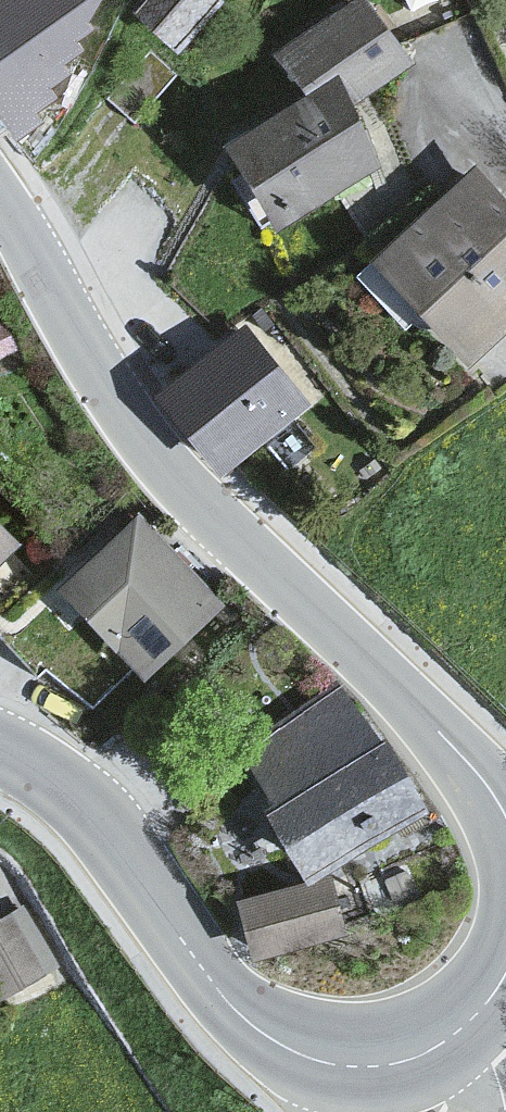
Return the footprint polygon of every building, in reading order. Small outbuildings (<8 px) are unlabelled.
[(142,14),(133,0),(0,0),(0,102),(142,14)] [(133,27),(180,68),(223,16),(204,0),(158,0),(133,27)] [(221,144),(268,231),(389,186),(351,121),(407,70),(369,9),(266,61),(295,101),(221,144)] [(362,280),(465,381),(505,342),(505,218),(472,184),(362,280)] [(224,467),(304,403),(240,323),(160,387),(224,467)] [(68,585),(145,668),(218,601),(140,518),(68,585)] [(19,543),(0,524),(0,561),(19,543)] [(375,741),(343,691),(249,751),(280,800),(272,811),(307,875),(425,809),(385,739),(375,741)] [(328,878),(241,898),(255,956),(341,936),(328,878)] [(0,920),(0,965),(19,998),(63,964),(23,903),(0,920)]
